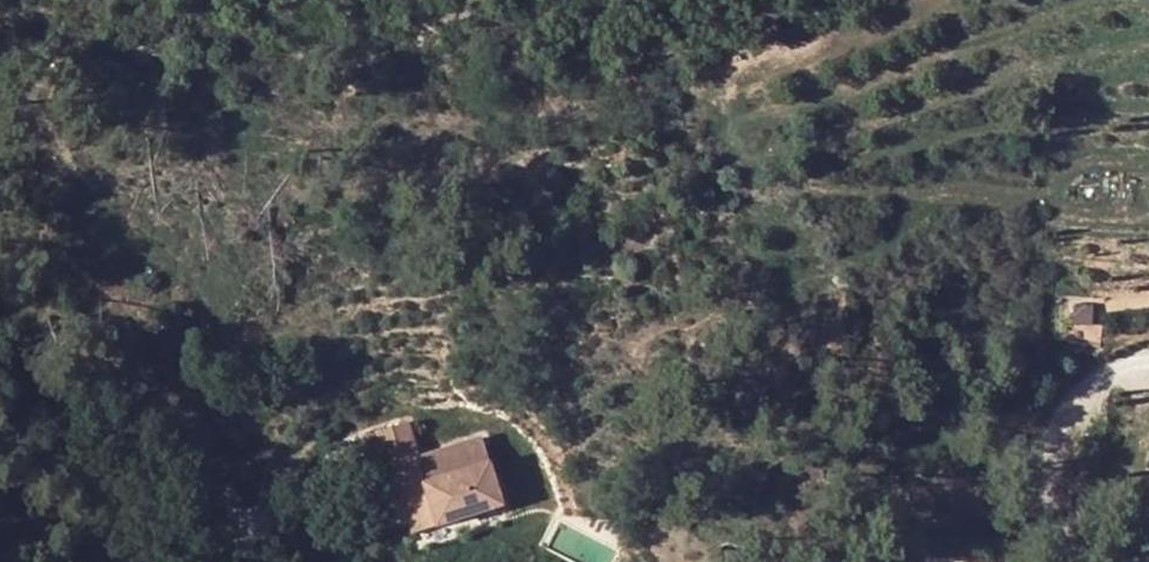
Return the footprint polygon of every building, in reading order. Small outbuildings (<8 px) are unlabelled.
[(407,422),(364,436),(375,470),(391,466),(407,514),(417,511),(423,530),(503,504),(483,437),(418,458),(407,422)] [(417,511),(407,514),(413,533),(423,530),(417,511)]
